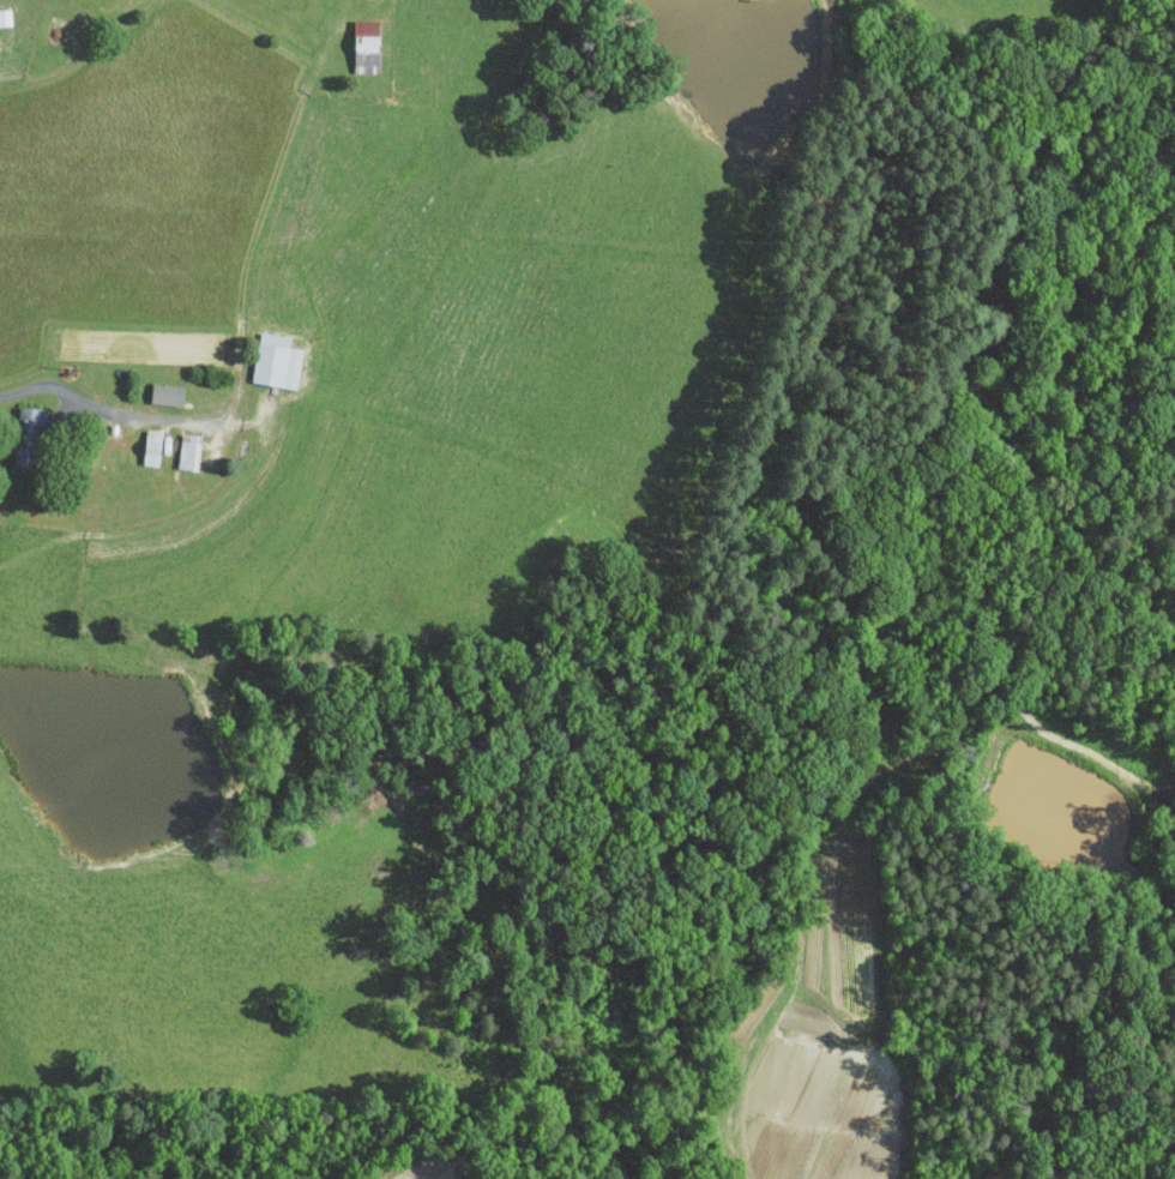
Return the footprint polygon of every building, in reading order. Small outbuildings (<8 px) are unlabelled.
[(380,19),(355,18),(354,71),(378,72),(380,19)] [(303,348),(289,346),(291,336),(260,331),(252,381),(297,388),(303,348)] [(184,386),(153,381),(150,401),(181,406),(184,386)] [(15,466),(42,467),(44,407),(17,406),(15,466)] [(161,429),(145,429),(144,464),(160,464),(161,429)] [(178,467),(197,470),(201,434),(182,432),(178,467)]
